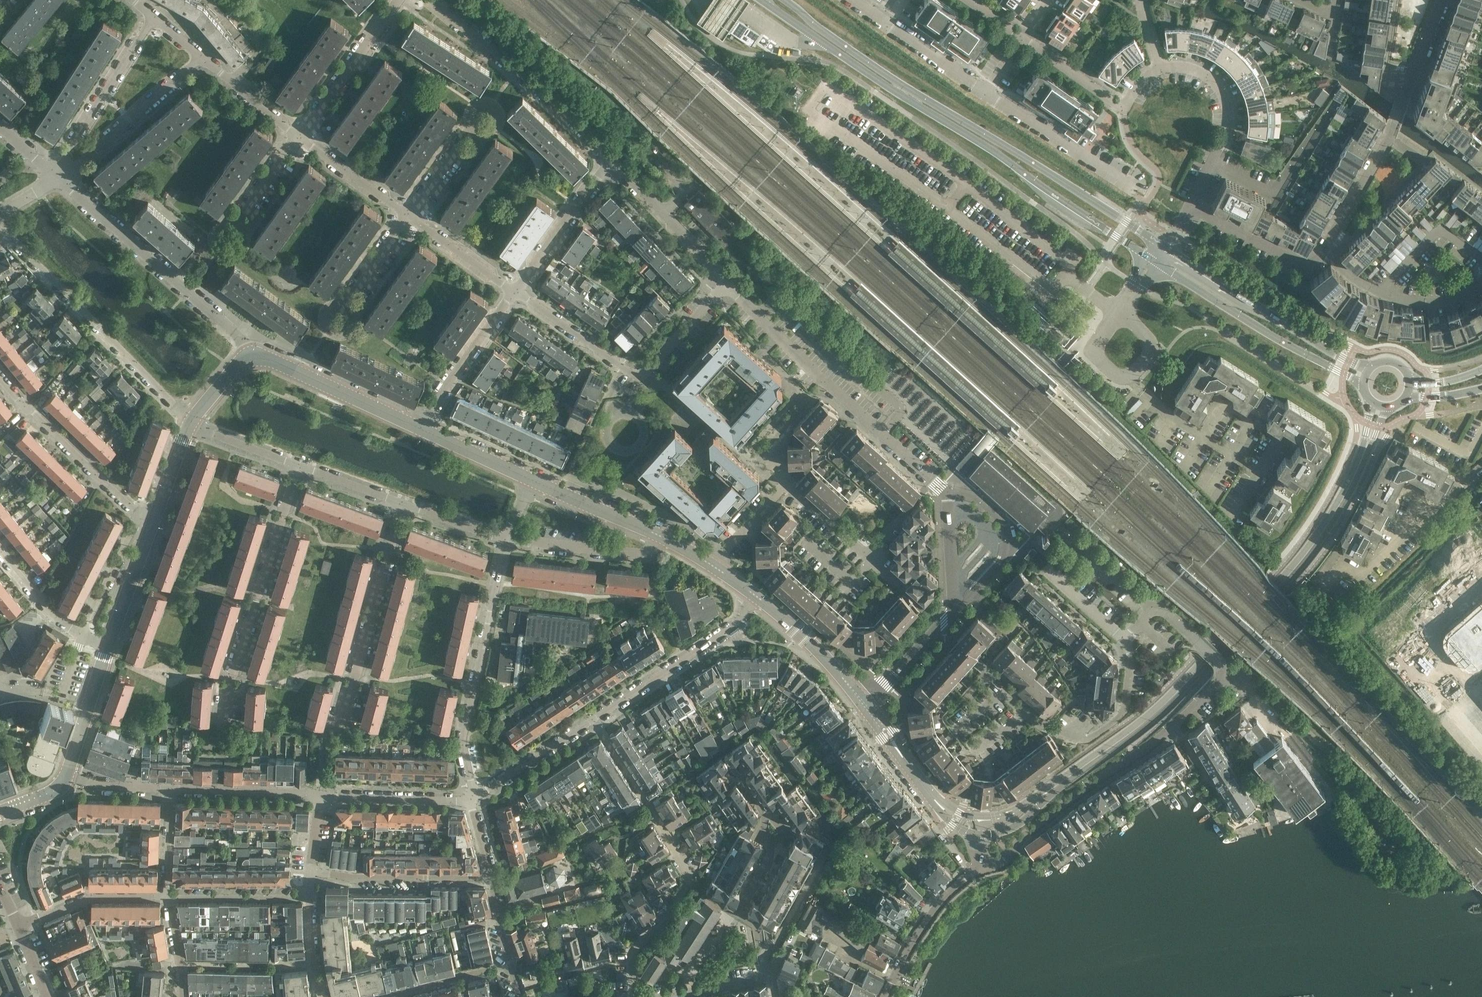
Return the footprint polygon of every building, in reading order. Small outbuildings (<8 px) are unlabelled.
[(24,11),(39,23),(58,0),(34,0),(24,11)] [(196,16),(235,63),(236,61),(238,64),(247,56),(245,53),(252,47),(213,0),(167,0),(196,16)] [(697,21),(723,39),(750,0),(712,0),(697,21)] [(914,22),(968,60),(972,54),(975,56),(990,35),(940,0),(925,0),(915,15),(918,17),(914,22)] [(1026,5),(1020,0),(1001,0),(999,4),(1015,16),(1019,10),(1021,12),(1026,5)] [(1072,0),(1066,0),(1063,5),(1065,6),(1062,11),(1078,23),(1087,10),(1072,0)] [(1087,10),(1094,0),(1072,0),(1087,10)] [(1166,4),(1179,9),(1181,2),(1190,5),(1191,4),(1189,4),(1191,0),(1167,0),(1166,4)] [(1263,3),(1258,1),(1258,0),(1246,0),(1244,6),(1259,12),(1263,3)] [(1263,3),(1259,12),(1274,19),(1283,0),(1270,0),(1268,5),(1263,3)] [(1294,5),(1283,0),(1274,19),(1290,26),(1294,17),(1289,15),(1294,5)] [(1359,3),(1345,0),(1344,6),(1358,9),(1359,3)] [(1481,140),(1481,113),(1459,95),(1481,33),(1481,0),(1457,0),(1414,116),(1467,157),(1481,140)] [(1368,16),(1389,19),(1390,7),(1370,4),(1368,16)] [(1299,19),(1294,17),(1290,26),(1306,33),(1314,14),(1303,9),(1299,19)] [(24,11),(18,19),(4,35),(19,47),(39,23),(24,11)] [(1056,14),(1051,22),(1070,35),(1078,23),(1062,11),(1059,16),(1056,14)] [(1314,14),(1306,33),(1319,39),(1313,53),(1325,59),(1329,33),(1320,29),(1325,19),(1314,14)] [(1368,16),(1366,27),(1387,30),(1389,19),(1368,16)] [(314,44),(330,56),(348,30),(332,19),(314,44)] [(104,22),(88,48),(104,59),(121,33),(122,33),(104,21),(103,22),(104,22)] [(730,32),(750,46),(758,34),(738,21),(730,32)] [(440,39),(418,25),(414,22),(403,39),(429,56),(440,39)] [(1061,48),(1070,35),(1051,22),(1046,29),(1048,31),(1044,36),(1061,48)] [(1177,47),(1177,27),(1164,28),(1167,48),(1177,47)] [(1177,47),(1187,48),(1189,28),(1177,27),(1177,47)] [(1365,38),(1385,41),(1387,30),(1366,27),(1365,38)] [(1201,31),(1189,28),(1187,48),(1196,50),(1205,53),(1213,35),(1201,31)] [(1353,36),(1340,34),(1339,40),(1352,42),(1353,36)] [(1205,53),(1214,58),(1224,41),(1213,35),(1205,53)] [(1134,38),(1123,45),(1135,61),(1143,56),(1134,38)] [(1365,38),(1363,49),(1384,52),(1385,41),(1365,38)] [(455,72),(466,56),(440,39),(429,56),(455,72)] [(1234,48),(1224,41),(1214,58),(1222,63),(1234,48)] [(295,69),(312,81),(330,56),(314,44),(295,69)] [(1127,67),(1135,61),(1123,45),(1113,53),(1127,67)] [(104,59),(88,48),(71,74),(87,85),(104,59)] [(1222,63),(1229,70),(1243,56),(1234,48),(1222,63)] [(1363,49),(1361,60),(1361,61),(1382,64),(1384,52),(1363,49)] [(1361,61),(1361,60),(1351,59),(1352,54),(1337,51),(1336,58),(1346,62),(1378,88),(1382,64),(1361,61)] [(1229,70),(1235,77),(1256,62),(1254,59),(1251,55),(1248,52),(1243,56),(1229,70)] [(1123,72),(1127,67),(1113,53),(1108,59),(1104,64),(1098,73),(1115,83),(1120,76),(1123,72)] [(264,66),(267,67),(270,70),(276,61),(271,56),(264,66)] [(466,56),(455,72),(481,89),(492,72),(466,56)] [(386,60),(367,85),(384,97),(402,72),(386,60)] [(1235,77),(1240,86),(1263,73),(1261,69),(1259,66),(1256,62),(1235,77)] [(295,69),(295,70),(277,95),(293,106),(312,81),(295,69)] [(1069,131),(1076,136),(1082,127),(1091,133),(1095,127),(1090,123),(1098,111),(1038,69),(1023,90),(1026,92),(1022,98),(1031,105),(1057,118),(1071,128),(1069,131)] [(1240,86),(1244,94),(1262,88),(1269,85),(1263,73),(1240,86)] [(71,74),(54,100),(71,111),(87,85),(71,74)] [(0,81),(0,101),(13,113),(27,97),(4,76),(0,81)] [(1323,86),(1335,84),(1333,78),(1322,81),(1323,86)] [(367,85),(349,111),(365,123),(384,97),(367,85)] [(1244,94),(1246,104),(1266,99),(1262,88),(1244,94)] [(1327,94),(1322,90),(1314,101),(1319,105),(1327,94)] [(188,92),(189,92),(166,112),(179,127),(202,107),(203,108),(189,91),(188,92)] [(1350,108),(1353,110),(1363,116),(1363,115),(1381,126),(1385,119),(1357,97),(1350,108)] [(530,134),(544,120),(522,98),(508,112),(530,134)] [(1246,104),(1248,113),(1268,112),(1266,99),(1246,104)] [(54,100),(37,125),(36,126),(54,137),(55,137),(54,136),(71,111),(54,100)] [(422,125),(439,137),(457,112),(441,100),(422,125)] [(365,123),(349,111),(331,136),(347,148),(365,123)] [(179,127),(166,112),(142,133),(155,148),(179,127)] [(1268,124),(1268,112),(1248,113),(1248,123),(1246,133),(1266,137),(1268,124)] [(1348,119),(1336,112),(1333,118),(1345,125),(1348,119)] [(1363,116),(1357,125),(1376,136),(1381,126),(1363,115),(1363,116)] [(544,120),(530,134),(552,156),(566,141),(544,120)] [(1339,134),(1342,129),(1330,122),(1327,127),(1339,134)] [(272,135),(256,124),(237,149),(254,161),(272,135)] [(422,125),(404,151),(420,162),(439,137),(422,125)] [(1352,135),(1370,146),(1376,136),(1357,125),(1352,135)] [(119,153),(132,168),(155,148),(142,133),(119,153)] [(1352,135),(1346,145),(1364,156),(1370,146),(1352,135)] [(1270,146),(1245,139),(1242,146),(1245,147),(1243,153),(1264,163),(1267,164),(1268,161),(1269,161),(1272,151),(1274,147),(1270,146)] [(512,151),(496,140),(478,165),(494,177),(512,151)] [(1467,157),(1481,169),(1481,141),(1481,140),(1467,157)] [(566,141),(552,156),(575,178),(589,163),(566,141)] [(1340,155),(1358,165),(1364,156),(1346,145),(1340,155)] [(237,149),(219,174),(236,186),(254,161),(237,149)] [(420,162),(404,151),(386,176),(402,188),(420,162)] [(1321,164),(1324,159),(1313,152),(1310,157),(1321,164)] [(119,153),(96,173),(95,173),(109,189),(109,188),(132,168),(119,153)] [(1340,155),(1334,164),(1352,175),(1358,165),(1340,155)] [(1427,166),(1443,181),(1447,176),(1456,185),(1462,178),(1435,158),(1427,166)] [(1328,174),(1346,185),(1352,175),(1334,164),(1328,174)] [(310,165),(291,190),(307,202),(326,177),(310,165)] [(478,165),(460,190),(476,202),(494,177),(478,165)] [(1435,189),(1443,181),(1427,166),(1420,175),(1435,189)] [(236,186),(219,174),(201,199),(217,211),(236,186)] [(1328,174),(1323,184),(1341,195),(1346,185),(1328,174)] [(1427,197),(1435,189),(1420,175),(1412,183),(1427,197)] [(1259,209),(1260,210),(1265,199),(1226,179),(1212,205),(1251,225),(1259,209)] [(1473,187),(1464,180),(1451,197),(1461,204),(1473,187)] [(1419,205),(1427,197),(1412,183),(1404,191),(1419,205)] [(1317,194),(1335,205),(1341,195),(1323,184),(1317,194)] [(1470,211),(1481,195),(1481,194),(1473,187),(1461,204),(1470,211)] [(291,190),(273,216),(289,227),(307,202),(291,190)] [(476,202),(460,190),(442,216),(458,227),(476,202)] [(739,233),(700,192),(698,190),(684,204),(725,247),(739,233)] [(1411,214),(1419,205),(1404,191),(1396,199),(1411,214)] [(1317,194),(1311,204),(1329,214),(1335,205),(1317,194)] [(599,206),(607,215),(618,205),(609,195),(599,206)] [(1479,218),(1481,214),(1481,195),(1470,211),(1479,218)] [(537,199),(519,224),(535,236),(553,210),(537,199)] [(1403,222),(1411,214),(1396,199),(1388,208),(1403,222)] [(134,217),(149,230),(158,238),(171,223),(147,202),(134,217)] [(1305,213),(1323,224),(1329,214),(1311,204),(1305,213)] [(347,230),(363,242),(381,217),(365,205),(347,230)] [(626,213),(618,205),(607,215),(616,223),(626,213)] [(1403,222),(1388,208),(1380,216),(1396,230),(1403,222)] [(1273,216),(1260,210),(1259,209),(1251,225),(1265,232),(1273,216)] [(616,223),(624,232),(634,222),(626,213),(616,223)] [(1299,224),(1301,225),(1302,225),(1317,234),(1323,224),(1305,213),(1299,224)] [(1454,213),(1445,224),(1450,227),(1458,217),(1454,213)] [(592,221),(595,225),(603,218),(600,214),(592,221)] [(289,227),(273,216),(255,241),(271,253),(289,227)] [(1273,216),(1265,232),(1278,239),(1286,223),(1273,216)] [(1396,230),(1380,216),(1373,224),(1388,239),(1396,230)] [(1424,217),(1419,222),(1429,231),(1434,227),(1424,217)] [(606,221),(603,218),(595,225),(599,228),(606,221)] [(624,232),(632,241),(643,231),(634,222),(624,232)] [(158,238),(172,250),(182,259),(195,244),(171,223),(158,238)] [(1299,230),(1286,223),(1278,239),(1291,246),(1299,230)] [(535,236),(519,224),(501,249),(517,261),(535,236)] [(1388,239),(1373,224),(1365,232),(1380,247),(1388,239)] [(1299,230),(1291,246),(1306,253),(1317,234),(1302,225),(1301,225),(1299,230)] [(1416,225),(1412,230),(1422,239),(1426,235),(1416,225)] [(576,237),(588,245),(595,235),(583,227),(576,237)] [(347,230),(328,255),(345,267),(363,242),(347,230)] [(632,241),(640,249),(651,239),(643,231),(632,241)] [(611,237),(615,240),(620,235),(616,232),(611,237)] [(1380,247),(1365,232),(1357,241),(1372,255),(1380,247)] [(1418,243),(1408,234),(1404,238),(1414,248),(1418,243)] [(623,239),(620,235),(615,240),(618,244),(623,239)] [(569,246),(581,255),(588,245),(576,237),(569,246)] [(640,249),(649,258),(659,248),(651,239),(640,249)] [(1349,249),(1364,263),(1372,255),(1357,241),(1349,249)] [(595,244),(592,248),(598,252),(601,248),(595,244)] [(402,270),(418,282),(437,256),(420,245),(402,270)] [(569,246),(562,256),(574,265),(581,255),(569,246)] [(595,256),(598,252),(592,248),(589,252),(595,256)] [(649,258),(657,267),(667,257),(659,248),(649,258)] [(628,254),(631,258),(636,253),(633,249),(628,254)] [(1356,272),(1364,263),(1349,249),(1341,257),(1356,272)] [(640,256),(636,253),(631,258),(635,261),(640,256)] [(345,267),(328,255),(310,281),(326,292),(345,267)] [(1,275),(12,269),(5,257),(0,260),(0,274),(1,275)] [(591,261),(585,257),(582,261),(588,266),(591,261)] [(657,267),(665,276),(676,266),(667,257),(657,267)] [(1393,257),(1386,262),(1392,269),(1399,264),(1393,257)] [(637,269),(640,272),(649,263),(646,260),(637,269)] [(560,270),(563,273),(568,267),(565,264),(560,270)] [(1391,308),(1392,308),(1393,303),(1383,301),(1382,303),(1377,301),(1378,299),(1372,297),(1366,294),(1365,296),(1358,292),(1359,290),(1350,284),(1349,286),(1345,283),(1346,281),(1341,277),(1330,265),(1311,280),(1310,282),(1325,298),(1323,301),(1333,309),(1335,306),(1344,312),(1342,315),(1353,321),(1355,318),(1364,323),(1363,325),(1375,330),(1376,327),(1387,329),(1391,308)] [(247,301),(259,285),(234,266),(222,282),(247,301)] [(665,276),(673,284),(684,274),(676,266),(665,276)] [(572,270),(568,267),(563,273),(567,276),(572,270)] [(645,272),(648,276),(653,271),(650,267),(645,272)] [(418,282),(402,270),(384,295),(400,307),(418,282)] [(541,284),(551,292),(561,278),(550,271),(541,284)] [(657,274),(653,271),(648,276),(651,279),(657,274)] [(27,280),(22,274),(15,281),(20,287),(27,280)] [(692,283),(684,274),(673,284),(682,293),(692,283)] [(570,285),(561,278),(551,292),(561,298),(570,285)] [(247,301),(263,312),(273,319),(284,303),(259,285),(247,301)] [(561,298),(571,305),(580,292),(570,285),(561,298)] [(644,288),(650,294),(653,291),(648,285),(644,288)] [(661,290),(665,293),(670,288),(667,285),(661,290)] [(21,295),(34,308),(44,297),(36,288),(31,293),(27,289),(21,295)] [(584,288),(580,292),(571,305),(581,312),(590,299),(584,295),(587,290),(584,288)] [(673,291),(670,288),(665,293),(668,296),(673,291)] [(471,290),(453,315),(469,327),(487,302),(471,290)] [(599,299),(603,302),(607,295),(604,292),(599,299)] [(12,294),(2,300),(5,305),(15,299),(12,294)] [(669,306),(657,294),(648,303),(660,314),(669,306)] [(384,295),(366,320),(382,332),(400,307),(384,295)] [(611,297),(607,295),(603,302),(606,304),(611,297)] [(44,297),(34,308),(42,316),(53,306),(44,297)] [(633,298),(630,301),(636,307),(639,304),(633,298)] [(581,312),(591,319),(600,306),(590,299),(581,312)] [(632,310),(636,307),(630,301),(627,304),(632,310)] [(1467,309),(1477,328),(1481,325),(1481,313),(1476,304),(1477,304),(1475,301),(1466,307),(1467,309)] [(273,319),(287,330),(298,337),(310,321),(284,303),(273,319)] [(660,314),(648,303),(640,311),(651,323),(660,314)] [(600,306),(591,319),(601,327),(610,314),(600,306)] [(1400,331),(1411,332),(1412,310),(1412,308),(1401,307),(1401,310),(1399,331),(1400,331)] [(1401,310),(1392,308),(1391,308),(1387,329),(1386,332),(1399,334),(1400,331),(1399,331),(1401,310)] [(1467,309),(1459,313),(1458,313),(1466,333),(1465,333),(1466,336),(1478,330),(1477,328),(1467,309)] [(1422,310),(1412,310),(1411,332),(1411,334),(1424,334),(1424,332),(1422,310)] [(1,316),(4,319),(10,314),(7,311),(1,316)] [(640,311),(631,320),(643,331),(651,323),(640,311)] [(1458,313),(1459,313),(1458,311),(1447,314),(1448,317),(1454,337),(1465,333),(1466,333),(1458,313)] [(13,318),(10,314),(4,319),(6,323),(13,318)] [(469,327),(453,315),(435,341),(451,352),(469,327)] [(616,315),(613,318),(618,324),(622,320),(616,315)] [(52,327),(61,335),(71,325),(63,316),(52,327)] [(519,337),(528,324),(518,317),(509,330),(519,337)] [(1438,319),(1439,319),(1438,317),(1428,318),(1429,331),(1430,342),(1442,341),(1443,341),(1438,319)] [(1448,317),(1439,319),(1438,319),(1443,341),(1442,341),(1442,343),(1455,339),(1454,337),(1448,317)] [(615,327),(618,324),(613,318),(609,321),(615,327)] [(623,328),(634,340),(643,331),(631,320),(623,328)] [(42,328),(38,323),(30,331),(34,335),(42,328)] [(519,337),(528,344),(538,331),(528,324),(519,337)] [(80,334),(71,325),(61,335),(52,344),(56,348),(60,344),(64,349),(80,334)] [(781,378),(732,334),(724,326),(672,384),(737,442),(782,393),(777,389),(777,383),(781,378)] [(17,333),(20,337),(26,332),(23,328),(17,333)] [(634,340),(623,328),(614,337),(625,348),(634,340)] [(528,344),(538,351),(547,338),(538,331),(528,344)] [(28,335),(26,332),(20,337),(22,340),(28,335)] [(10,345),(3,336),(0,338),(0,353),(10,345)] [(547,338),(538,351),(548,358),(557,345),(547,338)] [(46,350),(52,344),(47,339),(42,344),(46,350)] [(507,346),(511,348),(516,342),(512,339),(507,346)] [(519,345),(516,342),(511,348),(514,351),(519,345)] [(359,375),(368,356),(339,343),(331,362),(359,375)] [(56,348),(52,344),(46,350),(50,354),(56,348)] [(6,363),(18,354),(10,345),(0,353),(0,355),(6,363)] [(548,358),(558,365),(567,352),(557,345),(548,358)] [(33,351),(36,355),(42,349),(39,346),(33,351)] [(87,362),(92,367),(102,357),(93,347),(83,358),(80,363),(83,366),(87,362)] [(45,352),(42,349),(36,355),(39,358),(45,352)] [(487,360),(499,369),(506,359),(494,350),(487,360)] [(567,352),(558,365),(568,372),(577,359),(567,352)] [(526,360),(530,363),(535,356),(531,353),(526,360)] [(14,372),(25,363),(18,354),(6,363),(14,372)] [(368,356),(359,375),(388,388),(396,370),(368,356)] [(539,359),(535,356),(530,363),(534,365),(539,359)] [(1180,403),(1174,412),(1187,420),(1190,415),(1199,421),(1207,408),(1202,405),(1212,389),(1220,387),(1236,398),(1233,402),(1246,410),(1247,409),(1267,422),(1266,423),(1279,431),(1282,427),(1298,437),(1300,444),(1290,459),(1285,458),(1277,470),(1282,473),(1263,503),(1258,500),(1250,513),(1259,519),(1256,523),(1269,531),(1275,522),(1279,525),(1291,506),(1287,503),(1291,497),(1289,496),(1291,494),(1292,495),(1295,491),(1293,490),(1295,488),(1296,489),(1302,480),(1306,482),(1330,445),(1325,443),(1331,433),(1322,428),(1325,423),(1287,400),(1284,404),(1275,398),(1274,400),(1272,398),(1273,397),(1266,393),(1265,394),(1263,393),(1264,391),(1255,385),(1258,381),(1220,357),(1218,362),(1209,356),(1203,365),(1199,362),(1175,400),(1180,403)] [(96,381),(99,384),(100,385),(110,376),(105,372),(111,366),(102,357),(92,367),(100,375),(95,380),(96,381)] [(43,363),(46,366),(52,361),(49,358),(43,363)] [(499,369),(487,360),(480,370),(492,378),(499,369)] [(81,365),(77,361),(67,372),(71,376),(81,365)] [(14,372),(21,381),(33,372),(25,363),(14,372)] [(584,369),(578,364),(571,373),(579,376),(584,369)] [(512,372),(506,368),(503,372),(509,377),(512,372)] [(546,374),(549,377),(554,370),(551,368),(546,374)] [(586,380),(600,387),(605,376),(591,369),(586,380)] [(396,370),(388,388),(416,401),(425,383),(396,370)] [(492,378),(480,370),(473,380),(485,388),(492,378)] [(558,373),(554,370),(549,377),(553,380),(558,373)] [(33,372),(21,381),(29,391),(41,381),(33,372)] [(115,397),(118,395),(129,384),(120,375),(106,388),(115,397)] [(499,378),(497,382),(503,386),(506,382),(499,378)] [(581,391),(595,398),(600,387),(586,380),(581,391)] [(90,395),(99,386),(100,385),(99,384),(96,381),(86,391),(90,395)] [(500,390),(503,386),(497,382),(494,386),(500,390)] [(71,392),(77,386),(74,384),(68,389),(71,392)] [(129,384),(118,395),(127,404),(138,394),(129,384)] [(103,391),(99,386),(90,395),(94,399),(103,391)] [(576,402),(590,408),(595,398),(581,391),(576,402)] [(76,397),(79,400),(85,395),(82,392),(76,397)] [(53,412),(63,402),(54,393),(44,404),(53,412)] [(88,398),(85,395),(79,400),(83,403),(88,398)] [(453,413),(464,418),(470,405),(459,400),(453,413)] [(832,420),(837,415),(821,401),(794,430),(796,432),(790,438),(791,447),(788,447),(789,466),(792,466),(792,475),(798,481),(796,483),(833,516),(839,509),(841,511),(849,502),(847,500),(852,496),(848,493),(844,497),(836,490),(840,485),(834,480),(830,484),(821,477),(825,472),(820,467),(815,471),(811,467),(810,466),(810,459),(816,459),(816,451),(810,451),(810,445),(814,439),(819,444),(824,438),(819,434),(827,426),(832,430),(837,424),(832,420)] [(0,404),(0,420),(10,412),(3,402),(0,404)] [(53,412),(62,420),(72,410),(63,402),(53,412)] [(571,412),(585,419),(590,408),(576,402),(571,412)] [(108,413),(113,408),(109,403),(104,409),(108,413)] [(464,418),(475,423),(481,410),(470,405),(464,418)] [(93,414),(96,417),(102,412),(99,409),(93,414)] [(72,410),(62,420),(70,429),(80,418),(72,410)] [(475,423),(486,428),(492,415),(481,410),(475,423)] [(105,415),(102,412),(96,417),(99,421),(105,415)] [(585,419),(571,412),(565,424),(580,430),(585,419)] [(562,417),(555,414),(552,418),(560,422),(562,417)] [(486,428),(496,433),(503,420),(492,415),(486,428)] [(70,429),(78,437),(89,426),(80,418),(70,429)] [(143,442),(139,452),(156,458),(168,425),(167,425),(167,424),(161,422),(161,423),(151,420),(147,430),(149,430),(144,442),(143,442)] [(496,433),(507,438),(513,425),(503,420),(496,433)] [(110,431),(113,434),(119,428),(116,425),(110,431)] [(524,430),(513,425),(507,438),(518,443),(524,430)] [(89,426),(78,437),(87,445),(97,434),(89,426)] [(122,431),(119,428),(113,434),(116,437),(122,431)] [(638,471),(703,530),(707,525),(713,524),(718,529),(759,484),(758,476),(705,428),(691,444),(675,429),(638,471)] [(518,443),(529,448),(535,435),(524,430),(518,443)] [(15,441),(18,444),(24,449),(34,439),(25,431),(15,441)] [(847,442),(845,444),(843,446),(848,450),(844,455),(850,460),(854,456),(862,463),(858,468),(864,473),(868,468),(871,472),(870,474),(874,478),(870,482),(876,488),(880,483),(889,491),(885,495),(891,500),(894,496),(903,503),(899,508),(902,511),(906,506),(908,508),(916,499),(914,497),(920,491),(885,459),(886,457),(857,431),(856,432),(854,435),(852,437),(849,439),(847,442)] [(969,474),(1029,528),(1032,529),(1034,528),(1036,526),(1049,538),(1072,515),(1066,510),(1071,505),(1065,500),(1060,505),(1054,499),(1050,504),(991,451),(997,444),(1000,441),(989,431),(985,434),(962,460),(959,464),(969,473),(969,474)] [(87,445),(95,453),(105,443),(97,434),(87,445)] [(529,448),(533,450),(540,453),(546,440),(535,435),(529,448)] [(24,449),(32,458),(43,447),(34,439),(24,449)] [(540,453),(551,458),(557,445),(546,440),(540,453)] [(105,443),(95,453),(104,462),(114,451),(105,443)] [(557,445),(551,458),(562,463),(568,450),(557,445)] [(1396,446),(1394,450),(1391,456),(1386,453),(1366,492),(1371,495),(1366,504),(1368,505),(1366,508),(1365,507),(1363,510),(1364,511),(1363,514),(1361,513),(1356,523),(1352,520),(1341,540),(1346,542),(1343,549),(1361,558),(1370,541),(1375,543),(1382,530),(1380,529),(1390,511),(1392,511),(1399,498),(1394,495),(1402,480),(1405,481),(1410,480),(1411,477),(1427,485),(1424,490),(1438,497),(1443,488),(1447,490),(1454,477),(1445,472),(1447,467),(1408,446),(1406,451),(1396,446)] [(41,466),(51,455),(43,447),(32,458),(41,466)] [(190,482),(206,488),(210,478),(209,478),(213,466),(214,466),(218,456),(208,452),(209,451),(203,449),(203,450),(201,450),(190,482)] [(144,491),(156,458),(139,452),(136,463),(137,463),(133,475),(131,475),(127,485),(137,488),(137,489),(143,491),(144,491)] [(51,455),(41,466),(49,474),(59,463),(51,455)] [(4,463),(6,467),(12,461),(10,458),(4,463)] [(15,464),(12,461),(6,467),(9,470),(15,464)] [(59,463),(49,474),(57,482),(68,472),(59,463)] [(262,491),(264,492),(273,495),(273,494),(274,494),(276,488),(275,488),(279,479),(241,465),(237,474),(236,474),(234,480),(235,480),(235,481),(245,485),(245,484),(263,490),(262,491)] [(10,475),(7,472),(1,477),(4,480),(10,475)] [(68,472),(57,482),(66,490),(76,480),(68,472)] [(20,481),(22,484),(28,479),(26,476),(20,481)] [(31,482),(28,479),(22,484),(25,487),(31,482)] [(20,485),(14,480),(8,486),(13,491),(20,485)] [(76,480),(66,490),(75,499),(85,488),(76,480)] [(178,515),(194,521),(198,510),(197,510),(201,498),(202,499),(206,488),(190,482),(178,515)] [(14,492),(17,495),(23,489),(20,486),(14,492)] [(26,492),(23,489),(17,495),(20,498),(26,492)] [(301,498),(299,504),(301,504),(300,506),(311,509),(311,508),(328,514),(328,515),(338,519),(344,502),(306,489),(302,499),(301,498)] [(36,499),(39,502),(44,496),(41,493),(36,499)] [(47,500),(44,496),(39,502),(41,505),(47,500)] [(344,502),(338,519),(348,523),(349,522),(366,528),(366,529),(376,533),(376,532),(377,533),(379,527),(378,526),(382,516),(344,502)] [(30,509),(33,512),(39,507),(37,504),(30,509)] [(812,618),(831,636),(839,642),(840,640),(847,646),(855,646),(855,648),(875,648),(875,645),(884,644),(890,638),(892,640),(918,611),(911,605),(913,602),(904,595),(898,601),(894,597),(889,603),(893,607),(885,615),(881,611),(876,617),(880,621),(876,626),(875,626),(868,626),(868,621),(860,621),(860,627),(853,627),(848,623),(852,618),(846,613),(842,617),(834,610),(838,605),(835,602),(829,609),(824,604),(817,599),(821,594),(816,589),(811,593),(803,586),(807,581),(801,576),(797,581),(789,573),(793,569),(787,563),(783,568),(778,563),(777,556),(783,556),(783,548),(777,548),(777,542),(777,540),(781,536),(786,540),(791,534),(787,530),(794,522),(799,526),(802,522),(797,518),(799,516),(790,508),(788,510),(781,504),(761,526),(763,528),(758,534),(758,543),(755,543),(756,563),(759,563),(759,571),(766,577),(764,579),(807,618),(809,617),(811,618),(812,618)] [(897,551),(901,547),(908,555),(909,554),(915,547),(919,551),(926,543),(922,539),(935,525),(928,518),(931,514),(920,504),(903,523),(907,526),(890,545),(897,551)] [(10,516),(3,507),(0,509),(0,524),(10,516)] [(42,510),(39,507),(33,512),(36,515),(42,510)] [(93,534),(88,544),(104,552),(104,551),(105,551),(107,548),(106,547),(117,525),(118,526),(120,523),(119,522),(119,521),(118,520),(119,519),(114,517),(113,518),(104,513),(99,522),(101,523),(95,535),(93,534)] [(178,515),(171,533),(166,547),(182,553),(186,543),(185,542),(189,530),(190,531),(194,521),(178,515)] [(241,540),(238,551),(254,556),(266,520),(264,519),(265,518),(259,517),(249,515),(246,525),(247,525),(242,541),(241,540)] [(10,516),(0,524),(0,526),(7,534),(18,525),(10,516)] [(46,527),(49,530),(55,524),(53,521),(46,527)] [(58,527),(55,524),(49,530),(52,533),(58,527)] [(7,534),(14,543),(25,534),(18,525),(7,534)] [(443,557),(449,541),(411,527),(407,537),(406,537),(404,542),(405,542),(405,544),(415,547),(416,546),(433,552),(433,554),(443,557)] [(300,533),(300,532),(294,530),(294,531),(293,530),(282,564),(299,569),(302,559),(301,558),(304,546),(306,546),(309,536),(300,533)] [(66,536),(63,533),(57,539),(60,542),(66,536)] [(14,543),(21,552),(33,543),(25,534),(14,543)] [(449,541),(443,557),(453,561),(454,560),(471,566),(471,567),(481,571),(481,570),(482,570),(484,565),(483,564),(487,555),(449,541)] [(21,552),(29,561),(40,552),(33,543),(21,552)] [(78,565),(73,575),(88,583),(89,581),(89,582),(91,579),(90,578),(101,556),(102,557),(104,553),(103,553),(104,552),(88,544),(83,553),(85,554),(79,565),(78,565)] [(166,547),(161,560),(154,580),(170,586),(174,575),(173,575),(177,563),(178,563),(182,553),(166,547)] [(890,566),(905,579),(909,583),(905,586),(924,604),(935,592),(932,588),(938,581),(923,568),(927,564),(919,557),(915,560),(909,554),(908,555),(901,547),(897,551),(894,555),(897,558),(890,566)] [(1032,548),(1024,557),(1029,561),(1037,552),(1032,548)] [(227,587),(237,590),(243,592),(254,556),(238,551),(235,561),(236,561),(231,577),(230,576),(227,587)] [(48,561),(40,552),(29,561),(37,570),(48,561)] [(371,557),(369,557),(365,556),(364,557),(355,554),(352,565),(353,566),(350,581),(348,580),(345,591),(362,595),(371,559),(370,559),(371,557)] [(331,562),(324,560),(321,570),(328,572),(331,562)] [(555,565),(531,562),(515,561),(514,571),(513,571),(512,577),(513,577),(513,578),(524,579),(524,578),(543,580),(543,581),(553,582),(555,565)] [(299,569),(282,564),(272,597),(288,602),(292,592),(290,591),(294,579),(295,579),(299,569)] [(596,569),(580,568),(555,565),(553,582),(564,584),(564,583),(583,585),(583,586),(594,587),(594,586),(595,586),(595,580),(596,569)] [(405,569),(403,568),(399,567),(399,568),(398,568),(389,601),(406,606),(409,595),(407,595),(410,583),(412,583),(415,572),(405,570),(405,569)] [(648,572),(633,570),(608,568),(607,578),(606,578),(605,584),(606,585),(606,586),(617,587),(617,586),(635,588),(635,589),(646,590),(647,589),(648,589),(648,583),(647,583),(648,572)] [(1016,593),(1029,579),(1030,578),(1020,570),(1007,585),(1016,593)] [(62,595),(59,600),(57,606),(66,610),(65,611),(71,614),(71,613),(72,613),(73,612),(74,612),(75,609),(86,587),(87,587),(88,584),(87,584),(88,583),(73,575),(68,584),(69,585),(64,596),(62,595)] [(1016,593),(1025,601),(1038,587),(1029,579),(1016,593)] [(690,614),(693,621),(703,619),(704,623),(718,614),(713,596),(708,594),(697,597),(694,586),(691,584),(680,587),(679,585),(664,590),(672,619),(673,619),(690,614)] [(1025,601),(1034,609),(1047,595),(1038,587),(1025,601)] [(1,607),(13,598),(5,589),(0,593),(0,605),(1,607)] [(150,590),(138,622),(155,628),(158,618),(157,618),(161,606),(163,606),(167,596),(150,590)] [(338,617),(335,627),(352,632),(362,595),(345,591),(342,601),(344,602),(340,617),(338,617)] [(455,620),(452,630),(469,634),(478,597),(476,597),(476,596),(471,594),(471,595),(460,593),(458,604),(460,604),(456,620),(455,620)] [(1056,603),(1047,595),(1034,609),(1043,617),(1056,603)] [(216,620),(212,631),(229,637),(240,602),(223,597),(220,607),(222,608),(218,620),(216,620)] [(9,617),(18,609),(21,607),(13,598),(1,607),(9,617)] [(406,606),(389,601),(380,635),(397,639),(400,628),(398,628),(401,616),(403,616),(406,606)] [(1043,617),(1052,625),(1065,611),(1056,603),(1043,617)] [(589,618),(586,618),(528,611),(529,606),(510,604),(507,630),(519,631),(518,637),(512,637),(511,643),(501,642),(497,679),(513,681),(518,682),(519,673),(528,674),(533,635),(586,641),(589,618)] [(1441,640),(1469,671),(1481,660),(1481,604),(1441,640)] [(268,606),(258,639),(275,645),(278,634),(276,634),(280,622),(282,622),(285,612),(268,606)] [(1073,619),(1065,611),(1052,625),(1061,633),(1073,619)] [(673,619),(672,619),(675,627),(678,627),(681,638),(695,629),(693,621),(690,614),(673,619)] [(1008,797),(1046,767),(1062,755),(1056,748),(1058,747),(1047,732),(1042,737),(1045,741),(1036,748),(1033,744),(1026,748),(1030,753),(1021,760),(1017,755),(1011,760),(1015,765),(1006,772),(1002,767),(996,772),(1000,776),(994,780),(993,781),(987,780),(988,774),(980,773),(979,779),(973,778),(968,773),(973,769),(968,763),(963,766),(960,762),(957,759),(954,755),(957,753),(954,749),(950,753),(943,744),(947,740),(943,734),(938,738),(934,733),(932,729),(931,723),(937,722),(936,714),(930,715),(929,709),(930,705),(934,701),(939,705),(944,699),(940,695),(947,686),(952,690),(957,685),(953,680),(960,672),(965,676),(970,670),(966,666),(970,662),(973,659),(975,655),(978,658),(981,654),(976,651),(984,642),(988,646),(994,640),(989,636),(995,630),(997,632),(995,634),(997,636),(1002,631),(983,615),(980,619),(978,618),(958,640),(960,641),(958,643),(956,646),(954,648),(915,691),(917,693),(909,701),(911,712),(908,713),(912,732),(914,732),(915,739),(920,744),(917,746),(936,769),(938,768),(941,772),(955,790),(957,789),(962,795),(971,797),(971,799),(991,802),(991,799),(999,800),(1006,795),(1008,797)] [(1061,633),(1070,641),(1083,627),(1082,627),(1073,619),(1061,633)] [(133,657),(139,660),(143,661),(147,651),(145,650),(149,638),(151,639),(155,628),(138,622),(126,655),(127,655),(127,656),(133,658),(133,657)] [(4,640),(14,632),(15,631),(12,627),(2,634),(4,640)] [(352,632),(335,627),(333,638),(334,639),(330,654),(329,653),(326,664),(335,667),(335,668),(341,669),(341,668),(342,669),(352,632)] [(640,630),(656,654),(663,649),(651,628),(646,631),(644,627),(640,630)] [(1092,635),(1083,627),(1070,641),(1078,649),(1079,650),(1090,637),(1092,635)] [(39,673),(46,661),(60,638),(45,629),(19,671),(21,675),(26,676),(31,668),(39,673)] [(469,634),(452,630),(450,641),(452,641),(448,657),(447,656),(444,667),(454,669),(454,671),(460,672),(460,671),(461,671),(469,634)] [(640,630),(636,632),(641,641),(637,643),(648,660),(656,654),(640,630)] [(211,670),(216,672),(217,671),(218,671),(229,637),(212,631),(209,640),(211,641),(206,656),(205,656),(202,666),(211,669),(211,670)] [(4,640),(7,646),(17,638),(18,637),(14,632),(4,640)] [(397,639),(380,635),(371,668),(372,668),(372,669),(376,671),(378,671),(378,670),(388,673),(390,662),(389,662),(392,649),(394,650),(397,639)] [(1077,651),(1086,659),(1099,645),(1090,637),(1079,650),(1078,649),(1077,651)] [(17,638),(7,646),(10,652),(20,643),(21,643),(17,638)] [(624,641),(640,665),(648,660),(637,643),(633,646),(628,638),(624,641)] [(275,645),(258,639),(247,672),(248,672),(248,673),(249,674),(254,676),(254,675),(264,678),(267,667),(266,667),(270,655),(271,655),(275,645)] [(620,655),(631,671),(640,665),(624,641),(621,643),(625,651),(620,655)] [(24,648),(20,643),(10,652),(13,657),(24,648)] [(1012,649),(1008,644),(993,660),(1001,667),(1019,647),(1016,644),(1012,649)] [(1108,653),(1099,645),(1086,659),(1094,667),(1098,663),(1108,653)] [(1001,667),(1008,673),(1022,658),(1018,654),(1022,649),(1019,647),(1001,667)] [(10,654),(7,648),(0,651),(0,658),(10,654)] [(600,649),(591,655),(593,658),(602,653),(600,649)] [(1102,668),(1101,672),(1117,674),(1118,664),(1117,661),(1108,653),(1098,663),(1101,666),(1102,668)] [(0,658),(3,664),(12,659),(10,654),(0,658)] [(619,678),(626,673),(629,671),(630,672),(631,671),(620,655),(619,656),(618,654),(608,661),(619,678)] [(751,686),(760,686),(759,655),(750,656),(751,686)] [(768,675),(768,655),(759,655),(760,686),(769,685),(768,675)] [(776,655),(768,655),(768,675),(777,674),(777,667),(781,667),(785,659),(776,655)] [(722,677),(732,676),(732,656),(719,657),(717,658),(715,663),(722,677)] [(741,656),(732,656),(732,676),(733,685),(737,684),(736,676),(741,676),(741,656)] [(742,686),(751,686),(750,656),(741,656),(741,676),(742,686)] [(1022,658),(1008,673),(1015,680),(1033,660),(1030,657),(1026,661),(1022,658)] [(1062,658),(1057,663),(1062,667),(1064,665),(1066,662),(1062,658)] [(3,664),(5,669),(15,665),(12,659),(3,664)] [(1015,680),(1022,686),(1033,675),(1037,671),(1032,667),(1036,662),(1033,660),(1015,680)] [(608,661),(601,666),(599,667),(610,684),(619,678),(608,661)] [(777,684),(780,686),(784,689),(797,668),(789,662),(777,684)] [(722,677),(715,663),(705,669),(704,669),(702,670),(703,671),(714,688),(724,681),(722,677)] [(599,667),(593,671),(590,673),(601,690),(610,684),(599,667)] [(791,694),(806,674),(797,668),(784,689),(791,694)] [(693,675),(694,677),(705,694),(714,688),(703,671),(696,675),(695,674),(693,675)] [(1117,674),(1101,672),(1097,672),(1095,684),(1115,686),(1117,674)] [(581,679),(592,696),(601,690),(590,673),(581,679)] [(117,674),(109,697),(104,713),(104,714),(110,716),(110,715),(120,719),(122,715),(120,714),(129,690),(130,691),(134,680),(124,677),(124,676),(118,674),(117,674)] [(798,699),(815,681),(806,674),(791,694),(798,699)] [(1018,690),(1025,697),(1043,677),(1040,674),(1036,679),(1033,675),(1022,686),(1018,690)] [(705,694),(694,677),(688,681),(687,680),(685,681),(697,699),(705,694)] [(1046,680),(1043,677),(1025,697),(1032,704),(1046,688),(1042,684),(1046,680)] [(572,685),(583,702),(592,696),(581,679),(572,685)] [(803,705),(821,689),(815,681),(798,699),(803,705)] [(192,709),(191,720),(201,720),(201,722),(207,722),(207,721),(209,721),(212,683),(210,683),(211,682),(204,682),(194,682),(194,693),(195,693),(194,709),(192,709)] [(1095,684),(1094,696),(1114,698),(1115,686),(1095,684)] [(332,689),(332,688),(326,686),(326,687),(316,685),(313,695),(314,695),(310,711),(309,711),(306,721),(316,724),(316,725),(321,727),(322,725),(323,726),(333,689),(332,689)] [(378,687),(373,685),(372,685),(372,686),(370,686),(361,723),(362,723),(361,724),(367,725),(368,725),(378,727),(380,716),(379,716),(383,701),(385,701),(387,691),(378,688),(378,687)] [(572,685),(562,692),(573,708),(583,702),(572,685)] [(683,685),(674,690),(688,713),(696,708),(683,685)] [(246,722),(246,723),(252,723),(263,723),(263,713),(262,712),(263,700),(264,700),(265,689),(255,688),(255,686),(249,686),(249,687),(248,687),(245,722),(246,722)] [(1032,704),(1039,710),(1058,690),(1055,687),(1051,692),(1046,688),(1032,704)] [(456,691),(450,690),(450,691),(440,689),(437,699),(439,699),(435,715),(434,715),(431,725),(442,728),(441,729),(447,730),(447,729),(449,729),(457,692),(455,692),(456,691)] [(821,689),(803,705),(803,706),(804,706),(806,708),(810,705),(813,709),(828,698),(821,689)] [(679,718),(688,713),(674,690),(666,695),(679,718)] [(1039,710),(1047,717),(1061,701),(1056,697),(1061,693),(1058,690),(1039,710)] [(564,715),(568,712),(573,708),(562,692),(553,698),(564,715)] [(1114,698),(1094,696),(1092,705),(1097,706),(1096,713),(1108,714),(1109,707),(1113,708),(1114,698)] [(663,697),(655,702),(668,721),(676,716),(663,697)] [(553,698),(550,700),(544,704),(555,721),(564,715),(553,698)] [(816,721),(817,723),(836,708),(829,700),(810,714),(812,715),(811,718),(814,721),(816,721)] [(9,702),(5,703),(7,714),(11,713),(13,713),(12,701),(9,702)] [(36,702),(33,701),(32,713),(36,714),(37,714),(40,703),(36,702)] [(39,727),(40,727),(31,753),(29,752),(26,761),(26,765),(27,767),(28,769),(31,771),(41,775),(43,775),(47,774),(50,771),(52,768),(54,761),(53,761),(62,735),(63,736),(72,711),(66,710),(61,707),(61,708),(56,707),(57,706),(47,702),(39,727)] [(655,702),(648,707),(660,726),(668,721),(655,702)] [(544,704),(535,710),(534,710),(545,727),(555,721),(544,704)] [(1075,705),(1071,709),(1076,714),(1081,710),(1075,705)] [(648,734),(652,731),(660,726),(648,707),(640,712),(648,724),(644,727),(642,723),(635,726),(638,729),(641,736),(642,737),(647,733),(648,734)] [(824,731),(842,717),(836,708),(817,723),(818,724),(818,727),(820,730),(823,730),(824,731)] [(1241,708),(1225,720),(1237,736),(1243,731),(1260,754),(1253,760),(1295,815),(1306,806),(1309,810),(1315,805),(1313,801),(1324,793),(1281,737),(1274,743),(1257,721),(1253,724),(1241,708)] [(534,710),(528,715),(525,717),(536,733),(545,727),(534,710)] [(768,713),(764,720),(767,724),(773,718),(768,713)] [(734,720),(741,731),(748,727),(740,715),(734,720)] [(760,715),(752,716),(752,726),(755,725),(760,715)] [(764,720),(760,715),(755,725),(763,732),(769,727),(767,724),(764,720)] [(525,717),(516,723),(527,740),(536,733),(525,717)] [(773,718),(767,724),(769,727),(770,728),(776,723),(773,718)] [(609,735),(615,744),(638,729),(635,726),(631,720),(627,723),(629,727),(625,730),(622,726),(609,735)] [(827,736),(829,734),(838,746),(857,732),(848,720),(830,734),(827,730),(819,735),(824,741),(828,738),(827,736)] [(517,746),(525,741),(527,740),(516,723),(506,729),(517,746)] [(770,728),(774,733),(781,728),(776,723),(770,728)] [(1188,735),(1195,746),(1214,734),(1207,723),(1188,735)] [(1213,728),(1216,733),(1220,730),(1223,729),(1220,724),(1213,728)] [(737,730),(734,726),(728,730),(731,734),(737,730)] [(778,739),(783,735),(785,734),(781,728),(774,733),(778,739)] [(615,744),(619,751),(632,742),(630,739),(635,736),(637,735),(639,737),(641,736),(638,729),(615,744)] [(119,738),(97,730),(85,764),(124,778),(130,760),(129,760),(135,744),(138,736),(122,730),(119,738)] [(731,734),(728,730),(722,734),(725,738),(731,734)] [(1216,733),(1214,734),(1195,746),(1199,752),(1202,758),(1222,746),(1215,736),(1222,733),(1220,730),(1216,733)] [(260,740),(260,737),(260,731),(252,731),(251,739),(260,740)] [(857,732),(838,746),(831,751),(838,761),(864,741),(857,732)] [(702,737),(710,749),(716,745),(708,733),(702,737)] [(781,750),(787,745),(790,743),(783,735),(778,739),(775,741),(781,750)] [(664,748),(666,747),(671,743),(667,737),(660,742),(664,748)] [(710,749),(702,737),(696,741),(703,753),(710,749)] [(755,745),(750,738),(725,756),(731,764),(740,757),(755,746),(755,745)] [(587,749),(587,750),(577,756),(586,768),(591,765),(589,762),(593,759),(597,764),(610,756),(600,740),(587,749)] [(864,741),(838,761),(836,763),(838,766),(843,762),(848,769),(871,751),(871,750),(864,741)] [(619,751),(623,757),(641,745),(639,742),(634,745),(632,742),(619,751)] [(675,749),(671,743),(666,747),(670,753),(675,749)] [(758,743),(755,745),(755,746),(740,757),(745,764),(764,751),(758,743)] [(1162,751),(1163,751),(1173,768),(1185,760),(1174,743),(1162,751)] [(166,779),(166,756),(167,745),(159,744),(158,762),(158,779),(166,779)] [(684,753),(679,744),(675,747),(677,751),(679,755),(684,753)] [(623,757),(627,764),(641,755),(638,751),(643,748),(641,745),(623,757)] [(787,759),(793,754),(794,754),(787,745),(781,750),(780,751),(787,759)] [(1209,770),(1209,769),(1229,757),(1222,746),(1202,758),(1209,770)] [(151,748),(150,752),(150,778),(158,779),(158,762),(154,762),(155,748),(151,748)] [(174,756),(173,779),(181,779),(182,754),(182,749),(177,749),(177,756),(174,756)] [(642,757),(641,755),(627,764),(631,770),(651,757),(654,755),(652,751),(642,757)] [(769,758),(764,751),(745,764),(751,771),(769,758)] [(871,751),(848,769),(855,778),(879,760),(872,751),(871,751)] [(1163,751),(1151,758),(1162,775),(1173,768),(1163,751)] [(141,778),(150,778),(150,752),(142,752),(141,778)] [(695,764),(687,752),(681,756),(688,768),(695,764)] [(182,754),(181,779),(190,780),(190,763),(186,763),(186,754),(182,754)] [(250,781),(258,782),(259,761),(259,755),(251,754),(251,756),(250,781)] [(805,770),(793,754),(787,759),(799,775),(805,770)] [(346,775),(347,755),(336,755),(335,775),(346,775)] [(357,775),(358,756),(347,755),(346,775),(357,775)] [(166,779),(173,779),(174,756),(166,756),(166,779)] [(246,765),(244,764),(243,764),(243,781),(250,781),(251,756),(247,756),(246,765)] [(369,756),(358,756),(357,775),(369,776),(369,756)] [(380,776),(380,756),(369,756),(369,776),(380,776)] [(391,777),(392,757),(380,756),(380,776),(391,777)] [(577,756),(571,760),(583,779),(588,786),(594,782),(586,768),(577,756)] [(594,775),(614,762),(610,756),(597,764),(599,768),(592,773),(594,775)] [(402,777),(403,757),(392,757),(391,777),(402,777)] [(413,777),(414,757),(403,757),(402,777),(413,777)] [(425,778),(425,758),(414,757),(413,777),(425,778)] [(655,763),(651,757),(631,770),(635,776),(649,767),(655,763)] [(1209,769),(1216,781),(1236,768),(1233,770),(1228,762),(1231,761),(1229,757),(1209,769)] [(267,758),(267,762),(267,782),(275,782),(276,759),(267,758)] [(436,778),(437,758),(425,758),(425,778),(436,778)] [(437,758),(436,778),(447,778),(448,758),(437,758)] [(1162,775),(1151,758),(1139,765),(1140,765),(1151,784),(1163,777),(1162,775)] [(16,785),(7,759),(0,762),(0,791),(16,785)] [(276,759),(275,782),(283,782),(284,759),(276,759)] [(294,783),(294,765),(294,759),(284,759),(283,782),(294,783)] [(243,761),(226,761),(224,761),(224,767),(221,767),(221,761),(193,760),(193,762),(192,762),(192,780),(211,781),(211,780),(224,781),(225,781),(242,782),(242,781),(243,781),(243,764),(243,761)] [(583,779),(571,760),(564,765),(577,783),(583,779)] [(698,778),(703,785),(718,774),(718,773),(727,766),(723,760),(698,778)] [(879,760),(855,778),(851,781),(855,786),(859,783),(863,788),(886,769),(879,760)] [(267,762),(259,761),(258,782),(267,782),(267,762)] [(605,778),(619,769),(614,762),(594,775),(596,779),(603,774),(605,778)] [(690,773),(684,763),(679,766),(686,776),(690,773)] [(635,776),(640,783),(658,771),(663,767),(661,764),(651,770),(649,767),(635,776)] [(771,772),(766,764),(746,778),(751,786),(771,772)] [(294,765),(294,783),(305,783),(306,765),(294,765)] [(577,783),(564,765),(557,769),(570,788),(577,783)] [(1128,772),(1139,789),(1140,791),(1151,784),(1140,765),(1128,772)] [(1216,781),(1223,792),(1243,780),(1236,768),(1216,781)] [(570,788),(557,769),(551,773),(564,792),(570,788)] [(619,769),(605,778),(607,781),(600,785),(602,789),(623,775),(619,769)] [(886,769),(863,788),(868,795),(864,798),(866,801),(894,780),(887,770),(886,769)] [(640,783),(644,789),(662,777),(658,771),(640,783)] [(776,779),(771,772),(751,786),(756,793),(776,779)] [(814,778),(809,772),(802,778),(807,784),(814,778)] [(1127,796),(1139,789),(1128,772),(1110,783),(1115,791),(1121,788),(1127,796)] [(564,792),(551,773),(544,778),(557,796),(564,792)] [(668,773),(662,777),(644,789),(648,796),(662,788),(673,781),(668,773)] [(700,787),(704,793),(723,780),(718,774),(703,785),(700,787)] [(606,795),(627,782),(623,775),(602,789),(606,795)] [(557,796),(544,778),(538,782),(548,796),(551,801),(557,796)] [(762,801),(782,786),(776,779),(756,793),(762,801)] [(688,780),(684,782),(692,794),(696,791),(688,780)] [(723,780),(704,793),(710,801),(728,788),(723,780)] [(894,780),(866,801),(868,803),(872,799),(878,807),(901,789),(894,780)] [(1227,798),(1231,804),(1251,791),(1243,780),(1223,792),(1223,793),(1224,792),(1227,798)] [(814,781),(810,785),(814,791),(819,788),(814,781)] [(548,796),(538,782),(532,786),(544,805),(548,803),(544,798),(548,796)] [(596,811),(603,806),(631,788),(627,782),(606,795),(598,800),(592,804),(596,811)] [(1264,782),(1251,791),(1231,804),(1238,816),(1255,805),(1260,801),(1256,795),(1267,788),(1264,782)] [(716,800),(722,808),(742,793),(736,785),(716,800)] [(1099,791),(1093,795),(1102,809),(1109,805),(1111,808),(1120,801),(1108,785),(1099,791)] [(544,805),(532,786),(525,791),(534,805),(538,803),(541,807),(544,805)] [(787,793),(782,786),(762,801),(767,808),(777,802),(776,801),(787,794),(787,793)] [(796,786),(787,793),(787,794),(776,801),(777,802),(783,810),(803,796),(796,786)] [(829,792),(825,787),(816,793),(820,798),(829,792)] [(608,813),(615,808),(635,795),(631,788),(603,806),(608,813)] [(660,802),(655,805),(660,813),(677,803),(672,795),(674,794),(671,789),(658,798),(660,802)] [(891,817),(911,801),(903,790),(881,808),(889,819),(891,817)] [(722,808),(727,815),(747,800),(742,793),(722,808)] [(592,804),(598,800),(595,795),(594,795),(588,799),(592,804)] [(627,810),(640,802),(635,795),(615,808),(617,812),(624,807),(627,810)] [(1102,809),(1093,795),(1078,806),(1084,815),(1087,818),(1095,813),(1096,814),(1102,809)] [(783,810),(789,819),(809,805),(803,796),(783,810)] [(838,806),(831,797),(824,803),(831,812),(838,806)] [(660,813),(665,821),(686,807),(682,799),(677,803),(660,813)] [(78,806),(78,819),(83,819),(83,816),(92,817),(93,800),(79,800),(78,806)] [(106,801),(93,800),(92,817),(100,817),(100,819),(105,820),(106,801)] [(727,815),(732,822),(752,808),(747,800),(727,815)] [(119,801),(106,801),(105,820),(110,820),(110,817),(119,818),(119,801)] [(128,820),(132,820),(133,802),(119,801),(119,818),(128,818),(128,820)] [(920,813),(911,801),(891,817),(897,825),(894,828),(893,826),(881,834),(889,836),(900,828),(920,813)] [(146,802),(133,802),(132,820),(137,821),(137,818),(146,818),(146,802)] [(154,821),(158,821),(160,821),(160,803),(146,802),(146,818),(154,819),(154,821)] [(499,819),(515,814),(511,803),(496,807),(499,819)] [(175,823),(190,823),(191,805),(176,804),(175,823)] [(191,805),(190,823),(205,824),(205,806),(191,806),(191,805)] [(549,805),(545,807),(549,814),(553,811),(549,805)] [(816,814),(809,805),(789,819),(796,828),(816,814)] [(78,820),(78,819),(78,806),(63,811),(68,822),(78,820)] [(220,806),(205,806),(205,824),(219,824),(220,806)] [(234,807),(220,806),(219,824),(234,825),(234,807)] [(234,807),(234,825),(234,829),(248,829),(248,825),(249,807),(234,807)] [(263,808),(249,807),(248,825),(263,826),(263,808)] [(545,816),(549,814),(545,807),(541,810),(545,816)] [(686,807),(665,821),(670,828),(691,815),(686,807)] [(263,808),(263,826),(277,826),(277,808),(263,808)] [(292,809),(277,808),(277,826),(291,826),(292,809)] [(752,808),(732,822),(738,830),(758,815),(752,808)] [(1091,829),(1076,808),(1068,814),(1083,835),(1091,829)] [(292,809),(291,826),(308,827),(309,809),(292,809)] [(352,818),(362,818),(362,809),(336,809),(334,823),(352,825),(352,818)] [(362,809),(362,818),(362,825),(368,826),(367,828),(374,828),(374,823),(376,823),(376,810),(362,809)] [(388,810),(376,810),(376,823),(376,827),(388,827),(388,810)] [(400,810),(388,810),(388,827),(400,827),(400,810)] [(400,827),(413,827),(413,810),(400,810),(400,827)] [(424,828),(424,811),(413,810),(413,827),(424,828)] [(63,811),(52,818),(60,828),(68,822),(63,811)] [(424,828),(436,828),(437,811),(424,811),(424,828)] [(449,811),(438,811),(437,811),(436,828),(449,828),(449,811)] [(449,829),(456,829),(469,830),(464,811),(449,811),(449,828),(449,829)] [(739,834),(713,880),(712,880),(706,890),(775,929),(823,843),(765,811),(754,830),(751,828),(749,831),(745,829),(739,834)] [(595,812),(590,816),(597,826),(602,823),(595,812)] [(705,816),(697,821),(707,837),(715,832),(715,831),(720,828),(710,813),(705,816)] [(502,829),(517,825),(515,814),(499,819),(502,829)] [(1083,836),(1083,835),(1068,814),(1058,821),(1073,842),(1083,836)] [(610,821),(605,815),(600,818),(605,825),(610,821)] [(929,825),(930,825),(922,815),(905,828),(906,829),(903,831),(906,836),(909,833),(913,838),(929,825)] [(590,816),(584,819),(592,830),(597,826),(590,816)] [(43,826),(52,835),(60,828),(52,818),(43,826)] [(581,819),(575,823),(580,830),(585,826),(581,819)] [(635,829),(633,825),(630,821),(627,823),(632,831),(635,829)] [(689,826),(700,842),(707,837),(697,821),(689,826)] [(1059,853),(1073,842),(1058,821),(1055,824),(1048,829),(1059,844),(1055,847),(1059,853)] [(865,832),(858,822),(851,827),(853,830),(865,832)] [(502,829),(505,840),(520,836),(532,833),(531,827),(519,831),(517,825),(502,829)] [(935,833),(929,825),(913,838),(920,846),(935,833)] [(43,826),(35,837),(46,843),(52,835),(43,826)] [(689,826),(682,831),(692,847),(700,842),(689,826)] [(573,836),(579,831),(576,827),(570,831),(573,836)] [(643,829),(634,835),(642,846),(658,836),(653,828),(646,833),(643,829)] [(460,841),(472,841),(469,830),(456,829),(456,837),(450,836),(450,841),(460,841)] [(140,844),(159,845),(159,831),(141,831),(140,844)] [(1054,843),(1046,831),(1024,846),(1032,858),(1054,843)] [(559,839),(555,832),(548,836),(552,843),(559,839)] [(175,835),(175,845),(189,845),(190,835),(175,835)] [(522,841),(520,836),(505,840),(508,851),(535,843),(534,838),(522,841)] [(658,836),(642,846),(647,854),(663,843),(658,836)] [(43,852),(46,843),(35,837),(30,849),(43,852)] [(617,854),(609,841),(601,846),(595,838),(583,846),(591,859),(599,854),(604,862),(617,854)] [(543,839),(535,843),(508,851),(511,862),(526,857),(524,851),(545,845),(543,839)] [(338,864),(340,846),(341,841),(332,840),(331,845),(329,863),(338,864)] [(465,854),(461,853),(461,871),(478,871),(480,869),(472,841),(460,841),(460,849),(465,850),(465,854)] [(663,843),(647,854),(652,861),(668,851),(663,843)] [(140,858),(157,859),(158,859),(159,845),(140,844),(140,858)] [(893,848),(901,852),(903,849),(896,844),(893,848)] [(338,864),(346,865),(348,847),(340,846),(338,864)] [(536,855),(540,865),(564,856),(560,846),(536,855)] [(357,848),(348,847),(346,865),(355,867),(357,848)] [(361,847),(361,853),(356,870),(374,870),(374,848),(374,847),(361,847)] [(374,848),(374,870),(385,870),(385,848),(374,848)] [(395,870),(395,848),(385,848),(385,870),(395,870)] [(395,848),(395,870),(406,870),(406,853),(406,848),(395,848)] [(411,853),(406,853),(406,870),(416,871),(416,853),(416,848),(411,848),(411,853)] [(888,855),(895,861),(901,852),(893,848),(888,855)] [(30,849),(28,861),(41,862),(43,852),(30,849)] [(200,884),(214,884),(213,861),(205,861),(205,857),(205,851),(200,851),(200,857),(200,861),(200,884)] [(429,853),(416,853),(416,871),(429,871),(429,853)] [(439,853),(429,853),(429,871),(439,871),(439,853)] [(450,853),(439,853),(439,871),(450,871),(450,853)] [(461,853),(450,853),(450,871),(461,871),(461,853)] [(919,875),(935,891),(951,876),(935,859),(919,875)] [(249,860),(249,862),(249,884),(263,884),(263,868),(263,860),(249,860)] [(28,861),(28,874),(41,872),(41,862),(28,861)] [(186,861),(186,868),(186,884),(200,884),(200,861),(186,861)] [(213,861),(214,884),(227,884),(227,861),(213,861)] [(236,861),(227,861),(227,884),(236,884),(236,868),(236,866),(236,861)] [(243,868),(236,868),(236,884),(249,884),(249,862),(248,862),(247,863),(246,863),(245,864),(244,865),(244,866),(243,866),(243,867),(243,868)] [(277,865),(277,884),(285,884),(285,880),(289,880),(290,864),(285,864),(285,862),(277,862),(277,865)] [(657,868),(668,884),(676,879),(674,876),(679,874),(671,862),(667,864),(665,863),(657,868)] [(178,864),(173,864),(173,880),(177,880),(177,884),(186,884),(186,868),(178,868),(178,864)] [(272,868),(263,868),(263,884),(277,884),(277,865),(272,865),(272,868)] [(566,868),(549,867),(548,884),(565,885),(566,868)] [(639,870),(637,867),(632,870),(629,873),(630,875),(639,870)] [(668,884),(657,868),(650,873),(660,889),(668,884)] [(69,880),(75,893),(85,889),(77,869),(71,871),(74,878),(69,880)] [(89,869),(89,888),(103,888),(103,871),(95,872),(95,869),(89,869)] [(103,871),(103,888),(117,888),(116,869),(111,869),(111,871),(103,871)] [(116,869),(117,888),(130,888),(130,871),(121,871),(121,869),(116,869)] [(130,871),(130,888),(143,888),(143,871),(135,871),(135,869),(130,869),(130,871)] [(143,871),(143,888),(157,888),(157,869),(151,869),(151,871),(143,871)] [(44,882),(41,872),(28,874),(32,887),(44,882)] [(541,872),(502,883),(507,901),(546,890),(545,886),(547,886),(546,884),(544,884),(541,872)] [(650,873),(642,878),(652,894),(660,889),(650,873)] [(59,884),(65,897),(75,893),(69,880),(65,881),(62,875),(57,878),(59,884)] [(914,901),(922,894),(904,876),(898,882),(904,888),(900,892),(914,901)] [(908,904),(892,893),(894,889),(881,881),(878,886),(887,892),(881,902),(878,900),(875,906),(878,907),(877,909),(898,922),(899,920),(901,920),(902,917),(902,916),(902,915),(903,914),(902,913),(904,910),(908,904)] [(32,887),(36,897),(49,892),(44,882),(32,887)] [(584,888),(586,895),(593,893),(591,886),(584,888)] [(429,905),(429,894),(348,893),(348,887),(326,887),(327,902),(327,908),(354,908),(354,917),(364,917),(364,916),(426,916),(426,905),(429,905)] [(431,887),(431,894),(431,906),(440,906),(440,887),(431,887)] [(449,887),(440,887),(440,906),(449,906),(449,887)] [(449,887),(449,906),(457,905),(457,887),(449,887)] [(469,904),(488,899),(485,887),(460,887),(460,898),(469,898),(469,904)] [(565,889),(567,899),(581,897),(579,887),(565,889)] [(620,895),(629,908),(645,898),(640,890),(632,895),(628,890),(620,895)] [(53,902),(49,892),(36,897),(40,907),(53,902)] [(542,898),(543,905),(560,901),(558,894),(542,898)] [(683,909),(676,919),(682,922),(669,942),(666,939),(665,941),(662,940),(658,947),(660,949),(656,954),(655,954),(642,974),(653,981),(666,961),(665,960),(669,954),(675,958),(683,963),(687,957),(688,957),(720,908),(706,899),(707,898),(700,894),(688,912),(683,909)] [(629,908),(634,916),(650,905),(645,898),(629,908)] [(467,919),(484,914),(492,912),(488,899),(469,904),(470,909),(464,910),(467,919)] [(827,925),(828,924),(833,915),(822,909),(822,907),(811,901),(797,925),(809,931),(810,930),(821,936),(827,925)] [(664,902),(659,905),(655,908),(657,910),(666,905),(664,902)] [(844,912),(855,918),(861,909),(850,902),(844,912)] [(92,917),(92,922),(106,922),(106,903),(92,903),(92,911),(90,911),(89,912),(89,916),(90,917),(92,917)] [(119,903),(106,903),(106,922),(119,922),(119,903)] [(119,903),(119,922),(133,922),(133,903),(119,903)] [(146,903),(133,903),(133,922),(146,922),(146,903)] [(146,903),(146,922),(155,922),(155,925),(162,924),(162,922),(162,917),(162,916),(160,916),(160,903),(146,903)] [(189,923),(199,923),(199,903),(189,904),(189,923)] [(199,923),(209,923),(209,903),(199,903),(199,923)] [(219,903),(209,903),(209,923),(214,923),(214,930),(219,930),(219,903)] [(225,923),(229,923),(229,903),(219,903),(219,930),(225,930),(225,923)] [(229,903),(229,923),(239,923),(239,903),(229,903)] [(245,923),(250,923),(249,903),(239,903),(239,923),(240,923),(240,930),(245,930),(245,923)] [(260,903),(249,903),(250,923),(256,923),(256,930),(260,930),(260,903)] [(270,903),(260,903),(260,930),(264,930),(264,923),(270,923),(270,903)] [(272,914),(302,911),(302,903),(284,903),(272,903),(272,914)] [(179,923),(189,923),(189,904),(176,904),(179,923)] [(655,913),(650,905),(634,916),(639,924),(655,913)] [(49,941),(56,960),(98,942),(90,924),(86,926),(82,917),(84,916),(81,911),(71,915),(70,913),(44,924),(47,932),(50,931),(53,939),(49,941)] [(285,922),(303,921),(302,911),(272,914),(273,918),(279,917),(285,917),(285,922)] [(387,987),(381,959),(379,959),(379,960),(375,961),(375,962),(371,963),(372,965),(354,969),(355,971),(335,976),(334,970),(340,969),(340,965),(348,964),(343,911),(321,914),(326,967),(333,996),(344,996),(358,994),(387,987)] [(544,912),(524,915),(525,923),(545,920),(544,912)] [(828,924),(833,928),(842,917),(835,912),(833,915),(828,924)] [(833,928),(838,932),(847,921),(842,917),(833,928)] [(271,931),(280,931),(303,929),(303,921),(285,922),(285,926),(280,927),(273,927),(273,926),(271,926),(271,931)] [(838,932),(843,936),(851,925),(847,921),(838,932)] [(856,929),(851,925),(843,936),(848,939),(856,929)] [(145,929),(148,943),(166,939),(164,926),(145,929)] [(465,940),(469,939),(487,935),(485,926),(473,929),(473,927),(460,930),(461,932),(463,931),(465,940)] [(303,938),(303,929),(280,931),(271,931),(272,935),(280,935),(286,934),(286,939),(303,938)] [(516,929),(506,932),(514,955),(524,952),(527,962),(539,958),(535,945),(529,930),(518,934),(516,929)] [(848,939),(852,943),(861,933),(856,929),(848,939)] [(185,958),(196,958),(196,938),(195,938),(195,932),(191,932),(191,938),(185,938),(185,932),(181,932),(182,938),(185,958)] [(213,938),(207,938),(207,958),(217,958),(217,938),(217,932),(213,932),(213,938)] [(259,939),(258,958),(269,959),(269,939),(264,939),(264,932),(259,932),(259,939)] [(598,932),(586,935),(590,951),(589,952),(592,963),(611,959),(609,947),(602,949),(598,932)] [(234,939),(228,938),(227,958),(238,958),(238,933),(235,933),(234,939)] [(238,958),(248,958),(248,939),(242,939),(241,933),(238,933),(238,958)] [(562,952),(561,953),(562,958),(563,961),(562,961),(565,973),(585,968),(582,956),(581,956),(576,937),(576,936),(575,933),(564,936),(565,942),(565,945),(566,944),(567,951),(562,953),(562,952)] [(852,943),(857,947),(865,937),(861,933),(852,943)] [(879,949),(892,956),(899,943),(886,936),(879,933),(874,944),(879,949)] [(470,947),(489,943),(487,935),(469,939),(470,947)] [(437,937),(445,973),(454,971),(450,952),(446,953),(442,936),(437,937)] [(432,956),(437,975),(445,973),(437,937),(433,938),(435,948),(430,949),(432,956)] [(857,947),(864,953),(870,941),(865,937),(857,947)] [(196,958),(207,958),(207,938),(196,938),(196,958)] [(228,938),(217,938),(217,958),(227,958),(228,938)] [(271,950),(281,950),(304,948),(303,938),(286,939),(286,944),(280,945),(271,945),(271,950)] [(148,943),(150,956),(169,953),(166,939),(148,943)] [(248,939),(248,958),(258,958),(259,939),(248,939)] [(879,949),(874,944),(870,941),(864,953),(861,958),(881,969),(886,959),(889,961),(892,956),(879,949)] [(398,944),(400,954),(407,982),(417,980),(412,960),(406,961),(402,943),(398,944)] [(470,947),(472,955),(491,951),(489,943),(470,947)] [(818,944),(818,946),(812,958),(817,961),(824,948),(818,944)] [(824,948),(817,961),(828,966),(833,956),(835,953),(825,947),(824,948)] [(304,948),(281,950),(271,950),(271,959),(278,959),(278,955),(287,954),(288,959),(305,957),(304,948)] [(0,968),(17,961),(13,951),(7,953),(5,949),(0,951),(0,968)] [(422,952),(428,977),(437,975),(432,956),(428,957),(427,951),(422,952)] [(476,963),(493,959),(491,951),(472,955),(469,956),(471,967),(477,966),(476,963)] [(414,960),(419,979),(428,977),(422,952),(417,954),(419,959),(414,960)] [(397,985),(407,982),(400,954),(398,955),(399,957),(396,957),(397,963),(392,964),(397,985)] [(828,966),(834,969),(839,960),(833,956),(828,966)] [(59,965),(58,965),(62,975),(76,969),(75,966),(80,963),(78,957),(71,960),(59,965)] [(382,959),(381,959),(387,987),(397,985),(392,964),(386,965),(385,960),(382,961),(382,959)] [(785,959),(778,976),(792,982),(800,965),(785,959)] [(162,967),(161,960),(152,961),(153,969),(162,967)] [(840,972),(845,963),(839,960),(834,969),(840,972)] [(21,971),(18,964),(17,961),(0,968),(4,978),(21,971)] [(845,975),(848,970),(850,965),(845,963),(840,972),(845,975)] [(850,965),(848,970),(845,975),(851,978),(856,968),(850,965)] [(76,969),(62,975),(66,985),(79,980),(80,981),(86,978),(84,972),(78,974),(76,969)] [(543,969),(535,971),(537,978),(545,976),(543,969)] [(868,969),(860,985),(873,992),(874,990),(876,991),(883,977),(868,969)] [(8,988),(18,984),(25,981),(21,971),(4,978),(8,988)] [(138,980),(142,981),(162,983),(163,973),(139,971),(138,980)] [(197,971),(188,971),(189,990),(192,990),(192,996),(197,996),(197,971)] [(205,990),(205,972),(197,971),(197,996),(202,996),(202,990),(205,990)] [(307,971),(285,973),(274,973),(275,983),(285,983),(286,996),(309,996),(307,971)] [(214,972),(205,972),(205,990),(209,990),(209,996),(213,996),(214,972)] [(222,972),(214,972),(213,996),(218,996),(218,991),(222,991),(222,972)] [(222,991),(230,991),(230,972),(222,972),(222,991)] [(239,972),(230,972),(230,991),(230,996),(238,996),(239,972)] [(239,972),(238,996),(246,996),(247,972),(239,972)] [(255,991),(255,972),(247,972),(246,996),(251,996),(251,991),(255,991)] [(255,972),(255,991),(255,996),(263,996),(263,972),(255,972)] [(263,972),(263,996),(267,996),(268,991),(274,991),(272,973),(263,972)] [(469,987),(462,988),(462,986),(458,987),(460,995),(490,988),(488,980),(485,978),(468,982),(469,987)] [(777,980),(777,981),(780,996),(794,996),(792,984),(778,979),(777,980)] [(85,980),(68,987),(67,988),(71,996),(89,989),(85,980)] [(18,984),(8,988),(12,996),(16,996),(29,991),(25,981),(18,984)] [(142,981),(141,990),(161,992),(162,983),(142,981)] [(824,993),(832,996),(845,996),(846,995),(850,996),(872,996),(874,993),(873,992),(860,985),(853,982),(846,995),(827,986),(824,993)] [(748,987),(729,990),(730,996),(768,996),(766,983),(753,986),(748,987)] [(448,987),(450,996),(460,996),(460,995),(458,987),(457,985),(448,987)] [(438,989),(440,996),(450,996),(448,987),(438,989)] [(491,994),(490,988),(460,995),(460,996),(492,996),(491,994)]
